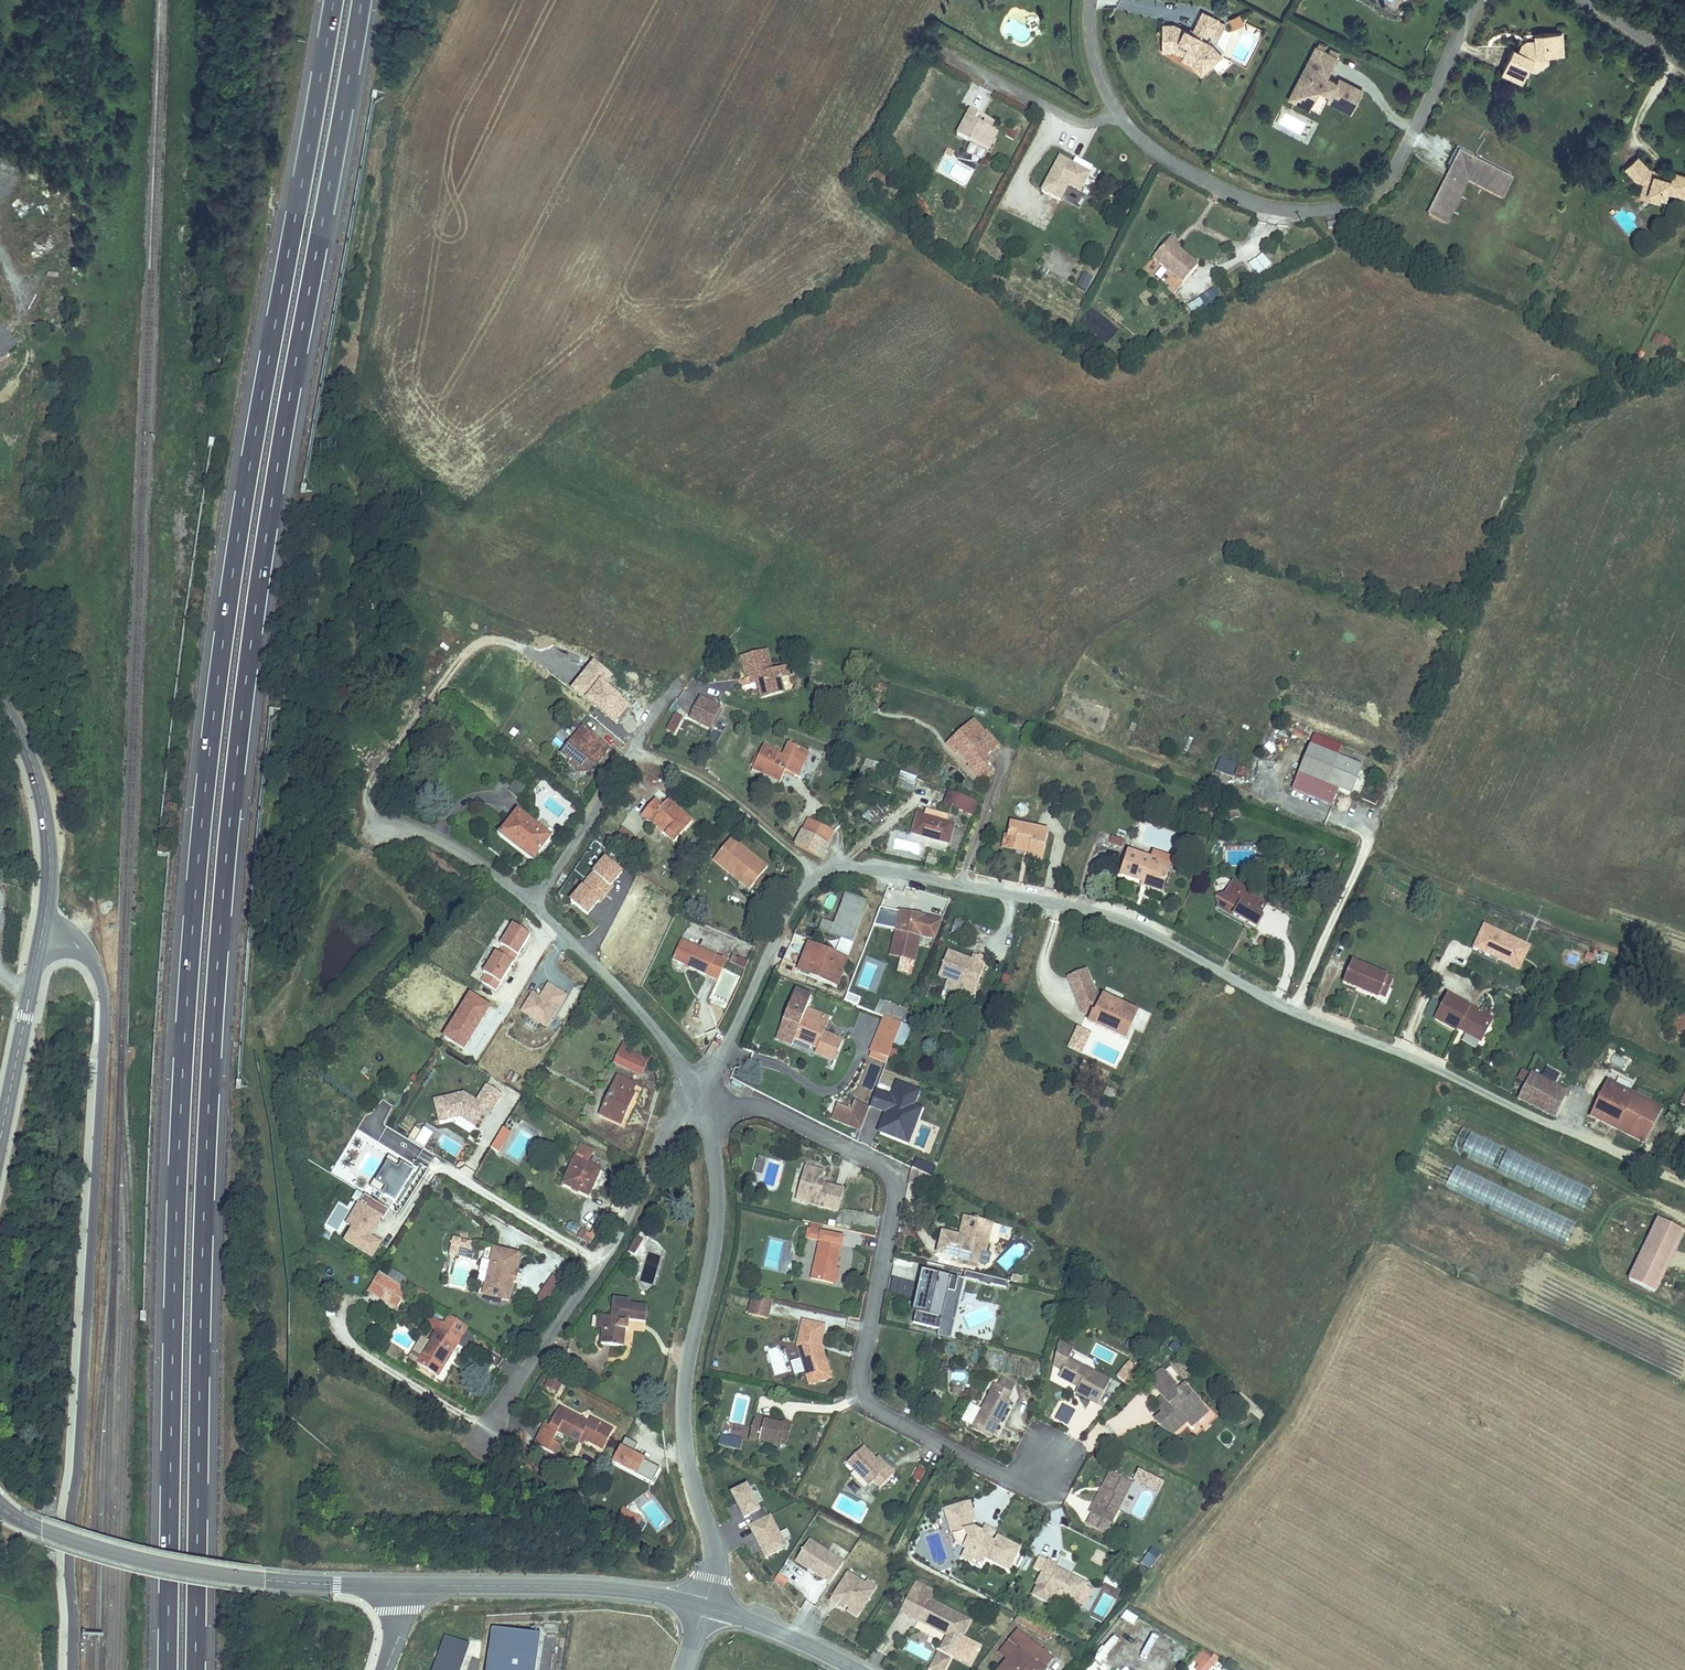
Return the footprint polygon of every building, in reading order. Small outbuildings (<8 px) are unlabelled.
[(1240,14),(1229,17),(1232,28),(1243,25),(1240,14)] [(1198,38),(1174,26),(1161,26),(1162,48),(1178,48),(1181,42),(1188,46),(1185,52),(1183,56),(1193,61),(1204,73),(1214,65),(1210,60),(1218,53),(1211,46),(1206,43),(1209,36),(1217,40),(1225,24),(1209,16),(1198,38)] [(1513,39),(1501,62),(1520,72),(1527,60),(1527,59),(1528,57),(1530,55),(1531,54),(1534,52),(1536,50),(1539,49),(1542,48),(1545,47),(1548,47),(1552,47),(1562,46),(1561,23),(1538,25),(1535,34),(1533,34),(1529,35),(1525,36),(1523,37),(1521,38),(1520,42),(1513,39)] [(1527,59),(1527,60),(1531,60),(1534,59),(1537,59),(1539,57),(1543,55),(1548,51),(1552,47),(1548,47),(1545,47),(1542,48),(1539,49),(1536,50),(1534,52),(1531,54),(1530,55),(1528,57),(1527,59)] [(1337,59),(1316,48),(1303,74),(1310,78),(1301,96),(1314,103),(1320,91),(1330,96),(1328,102),(1352,114),(1363,92),(1339,79),(1337,83),(1327,78),(1337,59)] [(1214,65),(1222,58),(1218,53),(1210,60),(1214,65)] [(1183,56),(1181,59),(1191,64),(1201,76),(1204,73),(1193,61),(1183,56)] [(1301,96),(1310,78),(1303,74),(1290,100),(1310,110),(1314,103),(1301,96)] [(971,101),(958,125),(973,133),(990,142),(999,124),(990,119),(982,115),(976,112),(979,105),(971,101)] [(986,109),(982,115),(990,119),(993,112),(986,109)] [(985,151),(990,142),(973,133),(969,142),(985,151)] [(1474,148),(1457,140),(1447,159),(1451,162),(1432,198),(1447,206),(1467,167),(1506,187),(1513,174),(1508,172),(1511,167),(1478,150),(1476,155),(1471,152),(1474,148)] [(1675,162),(1673,170),(1668,168),(1664,164),(1650,160),(1638,150),(1627,163),(1639,173),(1645,175),(1644,182),(1662,188),(1669,190),(1670,183),(1684,187),(1684,165),(1675,162)] [(1063,151),(1045,184),(1063,194),(1071,179),(1081,185),(1092,166),(1063,151)] [(947,157),(939,172),(964,184),(972,169),(947,157)] [(1503,192),(1506,187),(1467,167),(1447,206),(1452,209),(1469,175),(1503,192)] [(1662,188),(1644,182),(1642,189),(1660,195),(1662,188)] [(1447,206),(1432,198),(1427,208),(1447,218),(1452,209),(1447,206)] [(1171,231),(1168,234),(1179,244),(1182,241),(1171,231)] [(1168,234),(1153,251),(1182,277),(1197,261),(1179,244),(1168,234)] [(1257,277),(1271,265),(1262,254),(1248,266),(1257,277)] [(1088,292),(1094,277),(1083,272),(1076,287),(1088,292)] [(1213,288),(1189,307),(1196,316),(1220,298),(1213,288)] [(0,322),(0,360),(19,340),(0,322)] [(1666,350),(1671,341),(1656,333),(1651,343),(1666,350)] [(759,678),(767,699),(787,692),(783,681),(793,678),(789,667),(775,672),(768,652),(744,660),(751,681),(759,678)] [(693,713),(717,723),(722,710),(698,701),(693,713)] [(625,744),(637,728),(632,725),(637,719),(614,702),(603,717),(626,733),(620,741),(625,744)] [(673,713),(666,731),(676,734),(682,716),(673,713)] [(976,716),(948,736),(956,749),(961,745),(971,759),(968,761),(976,772),(992,761),(986,753),(1001,742),(990,727),(986,730),(976,716)] [(581,728),(568,747),(593,765),(607,746),(581,728)] [(1311,733),(1292,792),(1333,805),(1338,790),(1353,795),(1363,764),(1338,756),(1342,743),(1311,733)] [(786,776),(797,780),(808,755),(788,747),(783,759),(763,750),(752,774),(781,787),(786,776)] [(1220,758),(1216,772),(1232,777),(1237,763),(1220,758)] [(1234,776),(1246,780),(1250,770),(1238,766),(1234,776)] [(893,795),(911,799),(916,775),(898,771),(893,795)] [(949,795),(945,807),(968,817),(973,803),(949,795)] [(642,817),(674,843),(693,820),(668,800),(662,806),(655,801),(642,817)] [(912,813),(904,833),(945,849),(953,829),(942,824),(944,820),(923,811),(920,817),(912,813)] [(515,817),(501,837),(534,862),(549,840),(515,817)] [(807,820),(801,836),(829,848),(835,832),(807,820)] [(1047,829),(1008,821),(1004,839),(1013,841),(1011,851),(1026,854),(1042,857),(1047,829)] [(829,848),(801,836),(795,848),(823,860),(829,848)] [(1122,848),(1125,839),(1111,836),(1109,845),(1122,848)] [(772,869),(733,839),(718,859),(743,878),(738,885),(751,895),(772,869)] [(1040,865),(1042,857),(1026,854),(1024,862),(1040,865)] [(1170,870),(1130,854),(1122,875),(1143,884),(1141,887),(1160,895),(1170,870)] [(743,878),(718,859),(713,865),(738,885),(743,878)] [(1237,883),(1231,895),(1242,900),(1244,896),(1247,888),(1237,883)] [(1218,908),(1217,911),(1257,931),(1265,917),(1261,914),(1268,901),(1258,896),(1255,902),(1244,896),(1242,900),(1231,895),(1228,900),(1217,902),(1218,908)] [(848,900),(838,927),(826,923),(822,935),(851,946),(866,906),(848,900)] [(901,915),(892,958),(915,962),(924,920),(901,915)] [(532,935),(503,920),(470,976),(497,992),(532,935)] [(950,935),(969,940),(973,925),(954,920),(950,935)] [(1521,969),(1531,943),(1482,924),(1472,950),(1521,969)] [(728,960),(683,940),(675,959),(720,979),(728,960)] [(849,961),(812,947),(803,973),(827,982),(825,989),(838,994),(849,961)] [(977,965),(949,954),(939,978),(948,981),(976,992),(988,962),(980,958),(977,965)] [(1078,973),(1097,972),(1096,964),(1077,966),(1078,973)] [(1395,983),(1354,964),(1345,984),(1379,1000),(1384,990),(1390,993),(1395,983)] [(1140,1008),(1098,989),(1097,972),(1078,973),(1080,1004),(1094,1011),(1092,1016),(1129,1033),(1140,1008)] [(976,992),(948,981),(945,989),(973,999),(976,992)] [(567,996),(547,983),(540,996),(532,992),(520,1011),(547,1028),(567,996)] [(791,1042),(793,1037),(816,1044),(814,1050),(813,1052),(834,1059),(840,1039),(821,1033),(826,1019),(802,1011),(808,994),(794,989),(776,1039),(791,1044),(791,1042)] [(1386,1003),(1390,993),(1384,990),(1379,1000),(1386,1003)] [(1482,1010),(1447,994),(1434,1020),(1461,1032),(1463,1029),(1486,1040),(1492,1026),(1478,1019),(1482,1010)] [(846,995),(844,1001),(856,1006),(858,1000),(846,995)] [(900,1023),(889,1019),(894,1004),(885,1001),(879,1016),(883,1017),(871,1051),(887,1057),(892,1043),(901,1046),(908,1028),(899,1024),(900,1023)] [(905,1008),(894,1004),(889,1019),(900,1023),(905,1008)] [(1478,1019),(1492,1026),(1497,1018),(1482,1010),(1478,1019)] [(1682,1015),(1677,1028),(1684,1031),(1684,1017),(1682,1015)] [(1076,1026),(1068,1048),(1083,1054),(1091,1032),(1076,1026)] [(791,1042),(814,1050),(816,1044),(793,1037),(791,1042)] [(623,1050),(617,1064),(643,1076),(650,1062),(623,1050)] [(885,1063),(887,1057),(871,1051),(869,1057),(885,1063)] [(1567,1092),(1529,1073),(1518,1096),(1555,1115),(1567,1092)] [(617,1078),(600,1116),(621,1125),(635,1093),(631,1091),(634,1085),(617,1078)] [(472,1079),(469,1088),(479,1091),(482,1083),(472,1079)] [(1663,1107),(1609,1080),(1592,1113),(1645,1141),(1663,1107)] [(923,1122),(929,1106),(921,1103),(926,1089),(904,1081),(899,1094),(883,1088),(877,1105),(893,1111),(897,1112),(896,1117),(891,1115),(886,1130),(909,1138),(915,1119),(923,1122)] [(463,1092),(434,1099),(439,1124),(460,1118),(476,1126),(487,1110),(492,1113),(503,1094),(485,1084),(475,1098),(463,1092)] [(870,1110),(856,1105),(853,1113),(839,1108),(834,1121),(861,1132),(870,1110)] [(917,1141),(923,1122),(915,1119),(909,1138),(917,1141)] [(499,1153),(512,1132),(502,1126),(489,1147),(499,1153)] [(422,1127),(416,1143),(427,1147),(433,1131),(422,1127)] [(1461,1131),(1451,1154),(1583,1209),(1593,1186),(1461,1131)] [(573,1144),(562,1185),(590,1193),(598,1166),(584,1162),(588,1148),(573,1144)] [(414,1171),(389,1155),(370,1185),(396,1202),(414,1171)] [(763,1173),(766,1157),(757,1155),(754,1171),(763,1173)] [(923,1170),(910,1163),(906,1183),(920,1185),(923,1170)] [(803,1166),(795,1199),(837,1210),(843,1190),(820,1184),(823,1171),(803,1166)] [(1566,1244),(1576,1221),(1454,1166),(1444,1189),(1566,1244)] [(371,1228),(374,1221),(377,1223),(380,1218),(382,1219),(387,1209),(362,1195),(345,1226),(351,1229),(344,1242),(372,1257),(380,1243),(369,1237),(373,1229),(371,1228)] [(448,1229),(453,1223),(436,1211),(432,1217),(448,1229)] [(965,1234),(970,1214),(961,1212),(956,1232),(965,1234)] [(941,1229),(937,1250),(977,1260),(980,1248),(985,1249),(987,1239),(981,1238),(985,1218),(970,1214),(965,1234),(956,1232),(941,1229)] [(992,1220),(985,1218),(981,1238),(987,1239),(992,1220)] [(1657,1293),(1684,1236),(1684,1234),(1659,1222),(1631,1281),(1657,1293)] [(590,1246),(595,1233),(582,1228),(577,1240),(590,1246)] [(812,1280),(833,1284),(843,1238),(809,1231),(807,1239),(820,1242),(812,1280)] [(520,1252),(491,1247),(489,1260),(496,1267),(493,1282),(484,1288),(483,1293),(512,1299),(520,1252)] [(496,1267),(489,1260),(484,1288),(493,1282),(496,1267)] [(932,1284),(935,1270),(923,1267),(916,1296),(921,1297),(924,1282),(932,1284)] [(916,1316),(943,1324),(945,1313),(951,1287),(962,1289),(964,1277),(935,1270),(932,1284),(924,1282),(921,1297),(916,1316)] [(539,1298),(549,1303),(561,1280),(551,1275),(539,1298)] [(985,1275),(984,1281),(1004,1287),(1006,1281),(985,1275)] [(401,1290),(377,1277),(366,1297),(389,1311),(401,1290)] [(892,1278),(889,1293),(910,1297),(914,1282),(892,1278)] [(962,1289),(951,1287),(945,1313),(955,1316),(962,1289)] [(773,1300),(753,1296),(749,1314),(770,1318),(773,1300)] [(614,1316),(593,1315),(593,1328),(602,1329),(602,1343),(623,1344),(624,1328),(631,1328),(631,1327),(631,1317),(648,1318),(649,1303),(633,1302),(633,1298),(615,1297),(614,1316)] [(467,1326),(450,1317),(443,1325),(433,1316),(426,1324),(436,1332),(415,1357),(435,1373),(467,1335),(463,1332),(467,1326)] [(824,1322),(846,1325),(847,1319),(825,1316),(824,1322)] [(825,1327),(802,1321),(796,1346),(802,1366),(826,1358),(821,1342),(825,1327)] [(1063,1371),(1060,1378),(1081,1386),(1079,1391),(1101,1400),(1111,1377),(1068,1359),(1072,1349),(1059,1344),(1055,1368),(1063,1371)] [(992,1353),(988,1368),(995,1370),(999,1354),(992,1353)] [(826,1358),(802,1366),(804,1373),(828,1365),(826,1358)] [(1128,1385),(1141,1370),(1129,1360),(1116,1375),(1128,1385)] [(1015,1383),(1019,1375),(1007,1368),(1003,1377),(1015,1383)] [(1163,1413),(1157,1418),(1166,1427),(1169,1424),(1176,1431),(1189,1419),(1195,1424),(1203,1402),(1198,1397),(1188,1397),(1182,1390),(1164,1370),(1149,1383),(1163,1397),(1171,1406),(1163,1413)] [(994,1383),(972,1425),(991,1435),(1014,1393),(1011,1391),(1015,1383),(1003,1377),(998,1385),(994,1383)] [(547,1378),(545,1389),(559,1392),(561,1382),(547,1378)] [(1187,1385),(1182,1390),(1188,1397),(1198,1397),(1187,1385)] [(1156,1404),(1163,1413),(1171,1406),(1163,1397),(1156,1404)] [(1210,1410),(1203,1402),(1195,1424),(1210,1410)] [(531,1447),(555,1458),(560,1447),(550,1443),(555,1433),(577,1443),(580,1436),(588,1440),(597,1444),(602,1434),(609,1437),(613,1429),(590,1418),(588,1422),(557,1407),(547,1429),(540,1426),(531,1447)] [(756,1413),(752,1438),(783,1443),(784,1438),(793,1439),(797,1421),(787,1419),(786,1423),(773,1421),(774,1416),(756,1413)] [(722,1433),(719,1445),(740,1450),(743,1439),(722,1433)] [(602,1434),(597,1444),(605,1447),(609,1437),(602,1434)] [(580,1436),(577,1443),(585,1447),(588,1440),(580,1436)] [(866,1440),(851,1456),(875,1479),(879,1475),(887,1482),(902,1466),(895,1460),(891,1464),(879,1452),(866,1440)] [(637,1475),(645,1457),(619,1446),(611,1463),(637,1475)] [(883,1448),(879,1452),(891,1464),(895,1460),(883,1448)] [(637,1475),(651,1482),(660,1468),(646,1460),(637,1475)] [(912,1478),(920,1482),(926,1471),(918,1467),(912,1478)] [(1087,1512),(1111,1524),(1132,1480),(1108,1469),(1100,1486),(1107,1489),(1100,1505),(1092,1501),(1087,1512)] [(1158,1493),(1164,1481),(1139,1469),(1133,1480),(1158,1493)] [(730,1492),(743,1520),(761,1511),(748,1484),(730,1492)] [(1107,1489),(1100,1486),(1092,1501),(1100,1505),(1107,1489)] [(972,1499),(957,1504),(960,1512),(975,1508),(972,1499)] [(957,1504),(944,1508),(951,1532),(965,1527),(969,1538),(958,1562),(972,1568),(974,1562),(984,1565),(988,1556),(1008,1565),(1019,1543),(999,1535),(997,1542),(992,1540),(982,1536),(984,1530),(977,1527),(974,1518),(978,1516),(975,1508),(960,1512),(957,1504)] [(633,1525),(638,1516),(623,1508),(618,1516),(633,1525)] [(1111,1524),(1087,1512),(1082,1522),(1106,1533),(1111,1524)] [(771,1514),(748,1525),(764,1558),(787,1548),(771,1514)] [(986,1524),(984,1530),(982,1536),(992,1540),(996,1528),(986,1524)] [(965,1527),(951,1532),(956,1544),(965,1547),(969,1538),(965,1527)] [(830,1584),(845,1561),(806,1537),(781,1577),(804,1591),(814,1574),(830,1584)] [(1141,1563),(1150,1569),(1161,1554),(1152,1547),(1141,1563)] [(1048,1560),(1037,1586),(1076,1605),(1086,1584),(1056,1570),(1059,1565),(1048,1560)] [(777,1574),(773,1582),(784,1588),(788,1580),(777,1574)] [(919,1620),(926,1624),(936,1602),(929,1599),(919,1620)] [(954,1654),(971,1620),(936,1602),(926,1624),(947,1634),(940,1647),(954,1654)] [(1126,1609),(1121,1618),(1133,1625),(1138,1617),(1126,1609)] [(539,1635),(490,1628),(485,1669),(534,1669),(539,1635)] [(1018,1628),(1009,1638),(1021,1647),(1012,1659),(1004,1669),(1005,1669),(1048,1669),(1057,1657),(1018,1628)] [(466,1645),(443,1637),(431,1669),(458,1669),(466,1645)] [(1021,1647),(1009,1638),(1001,1650),(1012,1659),(1021,1647)] [(1192,1666),(1198,1669),(1211,1669),(1218,1656),(1202,1647),(1192,1666)]
